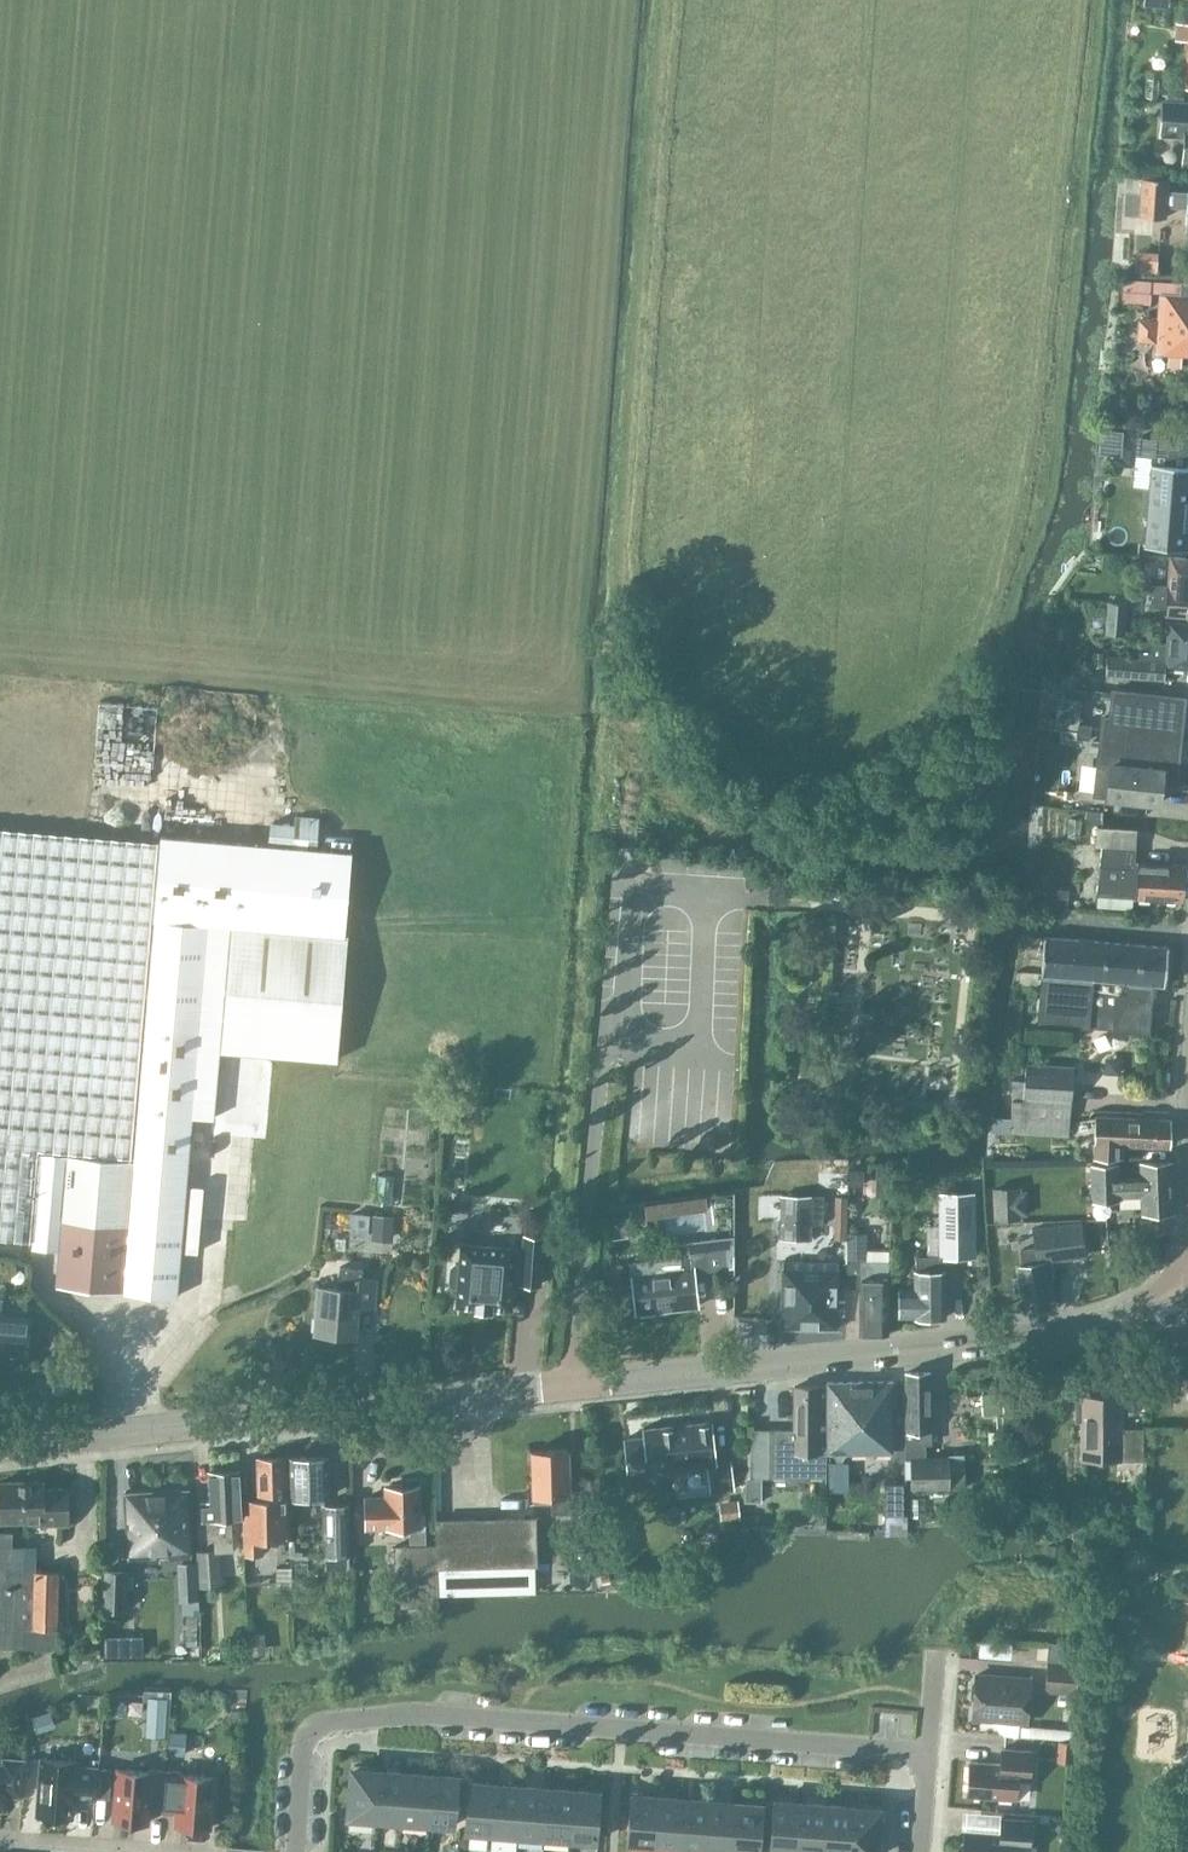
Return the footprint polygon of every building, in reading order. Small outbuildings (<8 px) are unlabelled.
[(1176,41),(1187,42),(1187,25),(1177,24),(1176,41)] [(1165,102),(1163,135),(1187,136),(1186,163),(1187,163),(1187,103),(1165,102)] [(1168,178),(1143,177),(1141,215),(1166,216),(1166,207),(1187,209),(1187,194),(1167,193),(1168,178)] [(1156,351),(1168,352),(1167,364),(1180,366),(1181,353),(1187,354),(1187,297),(1160,295),(1158,320),(1157,342),(1156,351)] [(1141,455),(1152,455),(1151,465),(1145,545),(1187,548),(1187,467),(1187,459),(1187,439),(1142,436),(1141,455)] [(1152,605),(1169,606),(1168,615),(1169,615),(1187,616),(1187,559),(1171,558),(1170,585),(1153,584),(1152,605)] [(1127,604),(1110,603),(1109,617),(1126,618),(1127,604)] [(1109,617),(1107,632),(1125,633),(1126,618),(1109,617)] [(1140,657),(1108,654),(1106,674),(1165,679),(1166,666),(1187,668),(1187,622),(1168,620),(1166,642),(1141,640),(1140,657)] [(1101,719),(1096,765),(1110,766),(1106,797),(1108,797),(1160,803),(1162,781),(1175,783),(1185,697),(1111,689),(1111,692),(1100,690),(1097,718),(1101,719)] [(223,741),(221,789),(259,791),(260,766),(275,767),(276,760),(248,758),(249,732),(246,732),(248,699),(157,694),(156,722),(139,721),(138,737),(223,741)] [(1080,732),(1084,701),(1062,698),(1058,729),(1080,732)] [(1047,787),(1045,803),(1106,809),(1108,797),(1106,797),(1096,796),(1096,792),(1086,791),(1047,787)] [(1094,826),(1092,860),(1101,861),(1097,895),(1099,895),(1134,897),(1138,897),(1179,899),(1183,896),(1185,864),(1136,861),(1137,829),(1094,826)] [(7,827),(0,904),(0,1151),(42,1155),(68,1157),(132,1163),(136,1110),(154,915),(161,841),(7,827)] [(352,851),(162,834),(154,915),(232,922),(345,933),(352,851)] [(833,896),(847,897),(848,883),(834,882),(833,896)] [(232,922),(154,915),(136,1110),(194,1116),(214,1118),(220,1048),(232,922)] [(345,933),(232,922),(220,1048),(338,1059),(350,933),(345,933)] [(1043,975),(1155,984),(1168,985),(1171,948),(1046,938),(1043,975)] [(1043,975),(1039,1023),(1151,1032),(1155,984),(1043,975)] [(1014,1081),(1011,1133),(1070,1137),(1075,1068),(1027,1065),(1026,1082),(1014,1081)] [(668,1075),(667,1121),(686,1122),(687,1075),(668,1075)] [(255,1077),(232,1076),(230,1140),(254,1140),(255,1077)] [(655,1138),(656,1110),(623,1108),(622,1136),(655,1138)] [(176,1296),(194,1116),(136,1110),(132,1163),(120,1290),(176,1296)] [(1095,1116),(1092,1155),(1123,1157),(1124,1145),(1170,1148),(1172,1130),(1172,1121),(1171,1121),(1095,1116)] [(34,1240),(42,1155),(0,1151),(0,1236),(34,1240)] [(68,1157),(42,1155),(34,1240),(34,1246),(59,1248),(68,1157)] [(120,1290),(132,1163),(68,1157),(59,1248),(56,1284),(120,1290)] [(1123,1199),(1143,1199),(1144,1214),(1174,1214),(1174,1163),(1143,1163),(1143,1179),(1122,1180),(1122,1166),(1094,1166),(1096,1204),(1123,1203),(1123,1199)] [(1023,1195),(1022,1188),(996,1189),(998,1222),(1023,1221),(1023,1216),(1030,1216),(1029,1195),(1023,1195)] [(843,1261),(842,1194),(829,1194),(831,1261),(843,1261)] [(943,1194),(940,1194),(941,1224),(941,1256),(945,1256),(976,1256),(975,1194),(943,1194)] [(707,1210),(705,1195),(645,1203),(647,1218),(707,1210)] [(784,1197),(782,1240),(811,1241),(811,1227),(821,1227),(822,1198),(784,1197)] [(853,1198),(852,1219),(870,1220),(870,1199),(853,1198)] [(1110,1232),(1135,1232),(1135,1209),(1110,1210),(1110,1232)] [(1047,1304),(1047,1302),(1053,1301),(1050,1277),(1054,1276),(1052,1260),(1085,1255),(1081,1222),(1034,1228),(1036,1247),(1021,1249),(1023,1264),(1020,1264),(1026,1307),(1026,1306),(1029,1309),(1045,1307),(1047,1304)] [(458,1242),(457,1261),(451,1261),(447,1265),(446,1280),(450,1284),(455,1284),(454,1302),(473,1303),(472,1306),(489,1307),(489,1304),(507,1306),(509,1272),(518,1273),(517,1280),(536,1281),(540,1233),(520,1231),(519,1246),(458,1242)] [(682,1256),(632,1263),(637,1313),(699,1305),(695,1271),(731,1267),(728,1236),(680,1242),(682,1256)] [(915,1289),(900,1289),(900,1315),(916,1315),(916,1316),(919,1316),(922,1321),(935,1321),(937,1316),(946,1316),(946,1295),(946,1276),(946,1271),(945,1271),(945,1256),(941,1256),(928,1256),(918,1256),(918,1271),(915,1271),(915,1289)] [(862,1290),(861,1332),(888,1333),(889,1262),(863,1261),(862,1290)] [(782,1330),(837,1331),(838,1266),(784,1264),(782,1330)] [(338,1268),(336,1290),(318,1289),(315,1334),(352,1337),(354,1304),(369,1306),(372,1278),(360,1277),(361,1270),(338,1268)] [(702,1273),(704,1294),(716,1293),(714,1272),(702,1273)] [(26,1358),(29,1320),(2,1318),(2,1313),(0,1313),(0,1356),(26,1358)] [(907,1432),(906,1432),(906,1459),(911,1459),(926,1459),(926,1432),(930,1432),(930,1372),(907,1372),(907,1432)] [(828,1382),(828,1453),(891,1452),(890,1405),(892,1405),(892,1381),(828,1382)] [(795,1429),(768,1429),(769,1476),(825,1477),(825,1386),(795,1386),(795,1387),(795,1390),(795,1429)] [(1082,1400),(1075,1400),(1075,1421),(1082,1421),(1082,1461),(1127,1461),(1144,1461),(1144,1429),(1128,1429),(1122,1429),(1122,1397),(1082,1398),(1082,1400)] [(645,1436),(625,1438),(629,1477),(710,1469),(712,1491),(735,1489),(732,1459),(717,1460),(712,1420),(644,1428),(645,1436)] [(551,1494),(551,1513),(569,1512),(569,1511),(568,1494),(570,1494),(568,1450),(532,1451),(533,1494),(551,1494)] [(290,1457),(291,1496),(328,1495),(327,1456),(290,1457)] [(258,1511),(244,1511),(245,1554),(264,1554),(264,1538),(286,1538),(285,1457),(257,1457),(258,1511)] [(926,1459),(911,1459),(912,1488),(948,1487),(948,1459),(926,1459)] [(210,1500),(203,1500),(204,1520),(208,1520),(209,1537),(213,1537),(213,1548),(214,1549),(231,1548),(230,1519),(241,1518),(240,1499),(238,1470),(209,1472),(210,1500)] [(24,1522),(24,1524),(68,1523),(67,1487),(44,1488),(44,1480),(0,1481),(2,1522),(24,1522)] [(904,1513),(905,1494),(904,1482),(885,1482),(885,1513),(904,1513)] [(388,1495),(367,1496),(367,1527),(389,1527),(389,1528),(408,1528),(408,1531),(411,1531),(412,1546),(395,1546),(396,1569),(397,1605),(437,1604),(436,1545),(425,1545),(424,1511),(418,1511),(417,1486),(388,1487),(388,1495)] [(125,1493),(128,1560),(191,1557),(188,1490),(125,1493)] [(719,1501),(721,1518),(741,1516),(739,1500),(719,1501)] [(472,1517),(471,1502),(446,1504),(447,1519),(472,1517)] [(348,1504),(325,1505),(326,1538),(326,1554),(350,1553),(349,1537),(348,1504)] [(438,1521),(439,1545),(440,1567),(535,1564),(534,1518),(438,1521)] [(56,1648),(58,1570),(12,1569),(13,1529),(0,1529),(0,1646),(56,1648)] [(213,1548),(199,1548),(201,1584),(215,1583),(214,1549),(213,1548)] [(106,1568),(104,1609),(126,1609),(127,1569),(106,1568)] [(143,1636),(105,1636),(105,1655),(143,1655),(143,1636)] [(1049,1661),(1047,1690),(1079,1693),(1082,1644),(1050,1642),(1049,1661)] [(973,1697),(976,1701),(975,1718),(1028,1722),(1031,1679),(978,1675),(978,1681),(974,1683),(973,1697)] [(142,1693),(121,1693),(122,1733),(143,1732),(142,1693)] [(171,1697),(149,1696),(148,1713),(170,1714),(171,1697)] [(1057,1743),(1057,1726),(1033,1727),(1034,1744),(1057,1743)] [(1073,1761),(1075,1741),(1060,1740),(1059,1760),(1073,1761)] [(969,1795),(1017,1799),(1019,1779),(1031,1780),(1033,1751),(1004,1748),(1002,1764),(971,1762),(969,1795)] [(0,1764),(0,1807),(6,1808),(7,1795),(22,1796),(25,1760),(4,1758),(4,1764),(0,1764)] [(42,1758),(37,1814),(73,1816),(75,1797),(96,1798),(99,1767),(77,1765),(77,1761),(42,1758)] [(353,1769),(349,1817),(377,1819),(380,1771),(370,1770),(370,1767),(355,1766),(355,1769),(353,1769)] [(148,1822),(149,1810),(164,1811),(166,1784),(167,1771),(151,1770),(151,1772),(118,1770),(115,1819),(136,1821),(137,1819),(146,1820),(146,1822),(148,1822)] [(380,1771),(377,1819),(403,1821),(407,1773),(380,1771)] [(164,1811),(178,1812),(177,1824),(179,1824),(179,1822),(189,1823),(189,1825),(211,1827),(214,1776),(181,1773),(180,1785),(166,1784),(164,1811)] [(407,1773),(403,1821),(429,1823),(433,1775),(407,1773)] [(433,1775),(429,1823),(457,1825),(460,1777),(433,1775)] [(466,1830),(493,1833),(496,1784),(470,1782),(466,1830)] [(496,1784),(493,1833),(519,1835),(523,1786),(496,1784)] [(523,1786),(519,1835),(545,1837),(549,1788),(523,1786)] [(549,1788),(545,1837),(571,1839),(575,1790),(549,1788)] [(575,1790),(571,1839),(598,1841),(602,1793),(575,1790)] [(628,1843),(655,1845),(659,1797),(632,1795),(628,1843)] [(659,1797),(655,1845),(681,1847),(685,1799),(659,1797)] [(685,1799),(681,1847),(708,1849),(711,1801),(685,1799)] [(711,1801),(708,1849),(734,1851),(737,1803),(711,1801)] [(771,1849),(798,1851),(802,1803),(774,1801),(771,1849)] [(734,1851),(745,1851),(761,1851),(764,1805),(737,1803),(734,1851)] [(798,1851),(807,1851),(824,1851),(828,1805),(802,1803),(798,1851)] [(824,1851),(851,1851),(854,1807),(828,1805),(824,1851)] [(851,1851),(878,1851),(881,1809),(880,1809),(880,1806),(865,1805),(865,1808),(854,1807),(851,1851)] [(1018,1848),(1030,1849),(1032,1821),(1003,1818),(1002,1833),(966,1831),(964,1851),(1018,1851),(1018,1848)]
